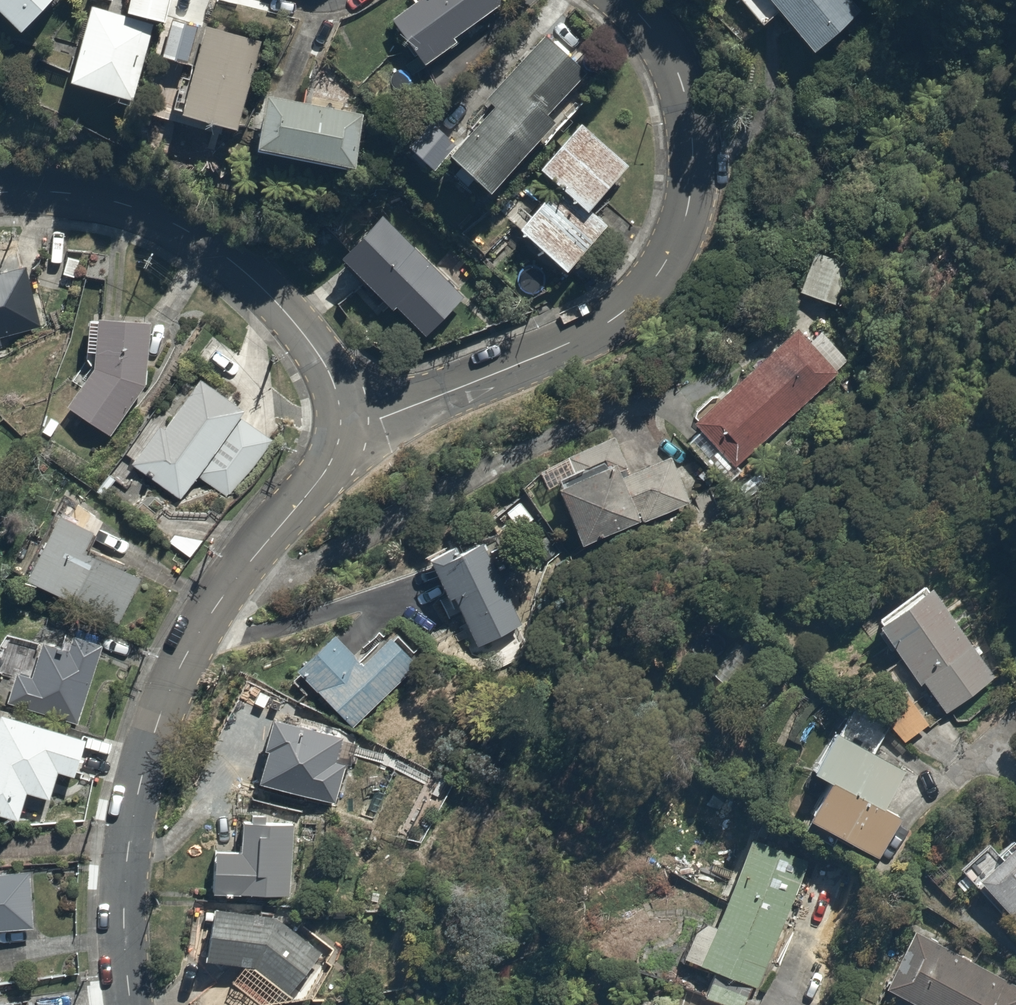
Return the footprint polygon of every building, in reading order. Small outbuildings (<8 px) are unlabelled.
[(17,29),(45,0),(0,0),(0,12),(17,29)] [(125,12),(167,20),(171,0),(127,0),(125,12)] [(392,14),(421,60),(504,8),(499,0),(415,0),(392,14)] [(779,14),(808,50),(859,9),(851,0),(742,0),(763,27),(779,14)] [(149,26),(89,5),(63,79),(123,100),(149,26)] [(193,65),(203,27),(171,18),(160,57),(193,65)] [(260,39),(204,24),(203,27),(193,65),(181,112),(237,127),(260,39)] [(585,75),(537,34),(481,99),(487,104),(444,154),(486,190),(585,75)] [(348,169),(361,119),(336,113),(345,77),(300,66),(291,102),(264,96),(251,146),(348,169)] [(456,136),(431,115),(406,146),(430,167),(456,136)] [(579,123),(537,170),(552,184),(581,210),(623,162),(579,123)] [(581,210),(552,184),(516,226),(569,272),(606,231),(581,210)] [(379,214),(340,260),(426,335),(466,289),(379,214)] [(0,239),(0,341),(50,326),(34,270),(17,275),(6,238),(0,239)] [(852,261),(814,246),(796,292),(834,307),(852,261)] [(104,435),(140,379),(141,372),(145,324),(84,319),(81,351),(91,352),(90,367),(63,408),(104,435)] [(805,341),(795,329),(692,419),(703,432),(687,446),(716,480),(852,361),(822,327),(805,341)] [(267,429),(178,371),(140,430),(148,436),(129,466),(183,501),(199,477),(225,494),(267,429)] [(616,466),(558,488),(581,549),(691,506),(671,454),(619,474),(616,466)] [(99,523),(61,504),(26,577),(120,622),(143,573),(87,547),(99,523)] [(483,539),(430,563),(469,648),(522,623),(483,539)] [(923,578),(870,624),(947,710),(999,664),(923,578)] [(31,673),(13,668),(4,700),(82,723),(106,637),(47,620),(31,673)] [(330,630),(294,669),(355,725),(410,665),(383,641),(364,661),(330,630)] [(891,668),(862,700),(906,740),(935,708),(891,668)] [(0,710),(0,812),(18,817),(26,792),(48,798),(58,766),(74,771),(85,735),(0,710)] [(348,740),(270,722),(256,783),(334,801),(348,740)] [(832,729),(808,773),(826,782),(882,813),(905,770),(832,729)] [(882,813),(826,782),(806,819),(878,858),(898,822),(882,813)] [(235,850),(213,849),(210,893),(289,898),(294,822),(237,818),(235,850)] [(677,958),(717,975),(706,999),(719,1004),(746,1004),(809,863),(752,838),(714,925),(695,917),(677,958)] [(978,883),(1015,922),(1015,845),(978,883)] [(0,872),(0,931),(29,930),(27,871),(0,872)] [(270,914),(208,906),(201,958),(253,964),(287,990),(317,949),(270,914)] [(880,984),(919,1004),(1015,1004),(1015,986),(909,929),(880,984)]
